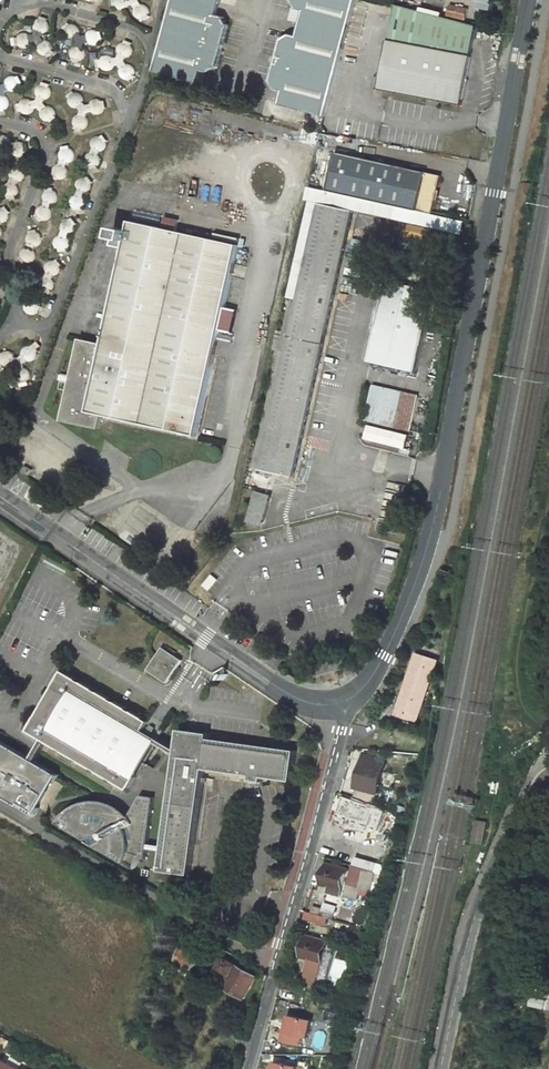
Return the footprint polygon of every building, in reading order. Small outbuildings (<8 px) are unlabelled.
[(114,3),(115,5),(118,8),(123,8),(126,7),(128,4),(132,4),(134,7),(134,13),(136,16),(141,18),(145,17),(147,16),(149,13),(149,7),(145,3),(140,3),(138,0),(113,0),(114,3)] [(165,31),(154,72),(200,84),(203,70),(210,71),(219,66),(229,26),(224,17),(218,15),(222,0),(173,0),(165,31)] [(326,116),(337,76),(357,0),(293,0),(298,9),(305,11),(298,36),(291,34),(283,39),(272,80),(277,89),(284,91),(280,105),(326,116)] [(379,89),(462,105),(476,26),(395,5),(379,89)] [(452,5),(451,18),(466,18),(467,5),(452,5)] [(36,35),(32,36),(29,33),(26,33),(22,34),(20,36),(18,38),(18,41),(19,44),(21,47),(24,48),(28,48),(30,48),(31,46),(33,45),(34,43),(37,42),(40,44),(39,46),(40,50),(41,52),(43,54),(45,55),(48,55),(50,54),(52,53),(54,51),(55,48),(55,45),(54,42),(53,41),(50,40),(48,39),(45,40),(42,37),(43,34),(47,33),(49,31),(50,29),(51,25),(49,21),(46,19),(44,18),(40,19),(37,20),(36,22),(35,25),(35,29),(37,32),(36,35)] [(71,39),(74,39),(77,41),(75,45),(73,46),(70,49),(69,52),(69,54),(70,57),(71,58),(74,60),(77,61),(81,60),(82,59),(84,57),(85,54),(85,52),(84,50),(82,47),(83,43),(87,42),(90,44),(93,44),(94,44),(97,43),(99,40),(100,37),(100,34),(98,31),(97,30),(95,29),(92,29),(90,29),(88,30),(87,31),(85,34),(85,36),(81,37),(79,34),(79,31),(79,29),(78,26),(76,25),(74,24),(71,23),(69,24),(65,26),(64,28),(64,31),(64,34),(65,36),(69,38),(71,39)] [(116,56),(115,59),(111,60),(109,58),(106,57),(103,57),(101,58),(98,60),(97,63),(97,66),(98,69),(100,71),(102,72),(104,72),(106,72),(110,70),(112,69),(113,66),(116,66),(118,69),(118,73),(118,75),(119,77),(122,79),(127,80),(129,79),(132,76),(133,73),(133,70),(132,68),(130,66),(127,64),(123,64),(121,61),(122,58),(125,58),(127,57),(129,54),(130,52),(130,50),(129,46),(127,44),(123,42),(120,43),(116,45),(115,47),(114,50),(115,53),(116,56)] [(3,107),(6,105),(9,102),(9,98),(7,94),(5,92),(4,87),(7,85),(12,87),(17,84),(19,81),(19,78),(18,75),(16,72),(12,71),(7,72),(4,76),(4,80),(1,82),(0,82),(0,107),(3,107)] [(41,95),(40,99),(36,99),(34,98),(31,97),(28,97),(25,99),(23,102),(22,105),(23,108),(25,110),(28,113),(32,113),(36,111),(38,106),(41,106),(44,109),(44,113),(46,116),(50,118),(53,118),(57,116),(60,111),(59,108),(56,104),(53,103),(49,103),(47,101),(48,97),(51,96),(54,93),(55,89),(53,85),(51,83),(47,81),(44,82),(41,84),(39,89),(39,92),(41,95)] [(81,107),(83,110),(82,114),(80,114),(77,117),(76,123),(77,126),(79,128),(82,129),(85,129),(89,127),(91,124),(91,119),(88,115),(90,112),(93,111),(96,113),(101,114),(105,112),(107,108),(107,104),(106,102),(104,100),(100,98),(95,99),(92,104),(88,105),(86,103),(87,99),(85,95),(82,92),(78,92),(75,93),(72,95),(71,101),(72,104),(75,106),(77,107),(81,107)] [(14,144),(13,145),(13,144),(12,140),(10,137),(8,136),(7,136),(4,135),(2,136),(0,137),(0,149),(1,150),(4,151),(7,151),(10,149),(12,147),(13,147),(13,151),(14,153),(16,155),(19,156),(22,156),(23,156),(25,155),(27,153),(28,151),(28,147),(27,144),(25,142),(22,141),(19,141),(16,142),(14,144)] [(100,155),(98,153),(101,153),(105,151),(107,148),(108,145),(107,142),(105,139),(101,137),(97,137),(93,140),(92,144),(93,148),(97,152),(90,153),(87,158),(87,162),(89,166),(93,168),(98,167),(101,164),(102,159),(100,155)] [(433,214),(441,178),(370,163),(362,199),(433,214)] [(10,185),(11,185),(14,185),(17,183),(20,180),(20,176),(19,173),(17,170),(13,169),(10,170),(7,171),(6,172),(5,174),(5,176),(5,181),(8,184),(5,184),(3,185),(1,187),(0,188),(0,195),(1,197),(2,198),(5,199),(9,199),(11,198),(13,196),(14,192),(14,190),(13,188),(10,185)] [(260,469),(293,477),(352,211),(319,204),(260,469)] [(70,239),(67,237),(68,236),(72,235),(75,232),(76,228),(75,224),(72,222),(68,221),(65,222),(62,225),(61,230),(62,233),(64,235),(60,236),(57,239),(55,243),(56,247),(57,249),(60,251),(64,251),(68,250),(70,247),(71,243),(70,239)] [(63,420),(101,429),(104,415),(197,436),(240,246),(131,221),(104,344),(81,339),(73,377),(71,382),(63,420)] [(388,280),(370,361),(417,371),(434,290),(388,280)] [(28,301),(25,302),(25,303),(22,304),(21,307),(22,313),(26,317),(30,317),(33,316),(36,311),(37,308),(35,305),(31,302),(28,301)] [(17,361),(13,360),(12,357),(10,355),(8,353),(4,353),(1,355),(0,356),(0,366),(4,368),(8,368),(11,366),(14,367),(14,371),(11,375),(11,379),(13,383),(16,385),(22,385),(25,383),(26,379),(26,375),(25,372),(21,370),(21,366),(24,364),(27,365),(31,364),(34,361),(35,358),(34,354),(32,351),(29,349),(26,349),(23,350),(20,353),(19,356),(19,359),(17,361)] [(365,417),(410,428),(419,394),(373,383),(365,417)] [(364,440),(406,450),(410,435),(368,425),(364,440)] [(22,471),(29,475),(32,470),(25,466),(22,471)] [(262,524),(270,496),(257,492),(248,521),(262,524)] [(182,660),(164,647),(148,669),(167,683),(182,660)] [(396,715),(416,722),(437,661),(417,655),(396,715)] [(164,730),(63,672),(29,731),(44,739),(49,742),(130,789),(157,742),(159,739),(164,730)] [(211,734),(181,730),(178,749),(177,754),(165,846),(164,851),(161,871),(191,875),(205,769),(253,776),(252,781),(263,783),(264,777),(293,782),(297,751),(210,739),(211,734)] [(32,759),(37,762),(49,742),(44,739),(32,759)] [(159,739),(157,742),(177,754),(178,749),(159,739)] [(38,813),(60,775),(37,762),(32,759),(0,741),(0,795),(21,807),(22,804),(38,813)] [(375,761),(365,759),(357,787),(378,792),(385,764),(375,761)] [(376,797),(364,793),(361,800),(374,804),(376,797)] [(67,812),(61,818),(71,824),(68,829),(136,868),(140,859),(147,860),(149,849),(149,844),(156,798),(143,796),(131,817),(127,813),(123,810),(114,806),(106,803),(97,803),(87,803),(82,805),(77,807),(73,809),(67,812)] [(484,844),(488,822),(477,820),(473,842),(484,844)] [(347,837),(360,841),(365,825),(352,821),(347,837)] [(365,825),(360,841),(374,845),(379,829),(365,825)] [(349,869),(328,862),(322,883),(332,886),(330,892),(341,895),(349,869)] [(323,909),(315,907),(313,913),(316,914),(317,915),(321,916),(323,909)] [(335,913),(324,910),(322,916),(328,918),(333,920),(335,913)] [(307,912),(306,918),(314,921),(316,914),(313,913),(307,912)] [(317,915),(315,921),(326,924),(328,918),(322,916),(321,916),(317,915)] [(254,929),(246,924),(239,937),(246,941),(254,929)] [(328,941),(307,935),(300,956),(311,959),(309,965),(308,964),(303,982),(314,985),(320,968),(328,941)] [(191,969),(197,959),(179,949),(175,960),(191,969)] [(256,977),(225,959),(219,969),(226,973),(230,975),(223,987),(244,999),(256,977)] [(226,973),(219,985),(223,987),(230,975),(226,973)] [(301,1044),(303,1035),(311,1036),(314,1017),(287,1013),(283,1042),(301,1044)] [(1,1059),(0,1060),(0,1068),(18,1068),(1,1059)] [(300,1064),(273,1059),(271,1068),(299,1068),(300,1064)]
